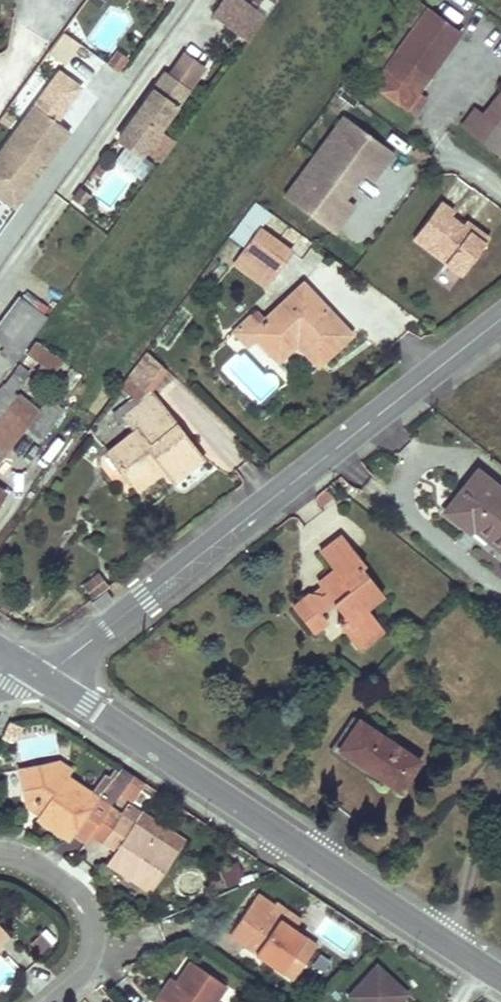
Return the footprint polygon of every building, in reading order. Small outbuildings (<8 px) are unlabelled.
[(249,40),(267,15),(247,0),(222,0),(212,13),(249,40)] [(395,75),(406,59),(429,76),(460,34),(417,1),(373,61),(383,68),(371,84),(412,115),(424,99),(417,93),(417,92),(395,75)] [(184,48),(165,74),(188,90),(207,64),(184,48)] [(119,70),(130,57),(120,49),(109,62),(119,70)] [(429,76),(406,59),(395,75),(417,92),(429,76)] [(55,122),(79,88),(58,72),(33,106),(0,152),(0,156),(11,164),(0,180),(0,190),(18,203),(69,132),(68,132),(55,122)] [(165,74),(119,138),(141,155),(188,90),(165,74)] [(485,114),(499,124),(500,121),(500,93),(485,114)] [(485,114),(476,107),(463,125),(500,153),(500,121),(499,124),(485,114)] [(343,200),(362,174),(356,170),(364,159),(380,170),(392,153),(342,117),(283,198),(332,234),(344,218),(329,207),(337,196),(343,200)] [(426,140),(416,152),(425,159),(435,147),(426,140)] [(11,164),(0,156),(0,180),(11,164)] [(372,181),(380,170),(364,159),(356,170),(362,174),(372,181)] [(84,204),(90,196),(79,188),(73,197),(84,204)] [(14,208),(18,203),(0,190),(0,198),(14,208)] [(352,207),(343,200),(337,196),(329,207),(344,218),(352,207)] [(255,202),(231,234),(248,246),(259,231),(271,214),(255,202)] [(437,202),(411,239),(460,274),(482,243),(459,226),(446,217),(450,212),(437,202)] [(459,226),(482,243),(486,237),(462,220),(459,226)] [(259,231),(248,246),(279,268),(290,252),(259,231)] [(279,268),(248,246),(234,265),(265,287),(279,268)] [(257,340),(271,356),(296,333),(302,339),(323,361),(350,336),(301,284),(261,323),(253,315),(235,333),(249,348),(257,340)] [(17,357),(42,323),(46,317),(22,300),(0,330),(0,345),(17,357)] [(36,341),(17,368),(29,377),(34,370),(50,381),(64,361),(55,356),(65,342),(49,331),(40,344),(36,341)] [(296,333),(271,356),(277,362),(297,344),(302,339),(296,333)] [(302,339),(297,344),(318,366),(323,361),(302,339)] [(163,370),(145,352),(127,376),(129,378),(141,386),(144,389),(146,388),(148,391),(163,370)] [(129,378),(120,390),(132,398),(141,386),(129,378)] [(17,398),(2,387),(0,390),(0,418),(17,398)] [(106,454),(128,482),(157,461),(163,469),(173,482),(203,460),(148,391),(146,388),(144,389),(112,415),(119,424),(125,420),(134,432),(106,454)] [(36,413),(17,398),(0,418),(0,458),(36,413)] [(44,411),(30,429),(41,438),(55,420),(44,411)] [(475,472),(496,489),(500,482),(500,466),(488,456),(475,472)] [(157,461),(128,482),(135,490),(163,469),(157,461)] [(446,507),(470,527),(500,552),(500,493),(496,489),(475,472),(446,507)] [(470,527),(446,507),(442,512),(466,532),(470,527)] [(336,622),(352,642),(377,623),(366,608),(382,595),(361,568),(364,565),(341,537),(320,554),(333,571),(317,583),(326,594),(322,597),(320,596),(308,593),(291,607),(311,632),(326,620),(320,613),(333,603),(343,616),(336,622)] [(85,586),(94,598),(109,586),(100,574),(85,586)] [(377,623),(352,642),(357,649),(382,629),(377,623)] [(358,719),(338,749),(398,790),(418,760),(358,719)] [(110,807),(116,798),(120,792),(124,785),(128,778),(132,772),(117,763),(114,766),(109,775),(104,772),(92,791),(68,776),(73,768),(59,759),(19,768),(28,803),(42,800),(48,803),(41,812),(38,818),(68,839),(73,832),(86,841),(91,834),(110,807)] [(124,785),(120,792),(128,798),(138,784),(128,778),(124,785)] [(42,800),(28,803),(41,812),(48,803),(42,800)] [(128,803),(121,814),(133,822),(178,852),(185,841),(128,803)] [(110,807),(91,834),(103,841),(121,814),(110,807)] [(121,814),(103,841),(116,850),(112,856),(140,874),(136,880),(152,891),(178,852),(133,822),(121,814)] [(112,856),(108,862),(136,880),(140,874),(112,856)] [(229,886),(247,873),(234,856),(216,869),(229,886)] [(257,890),(231,929),(246,939),(245,941),(294,974),(317,942),(270,909),(274,903),(257,890)] [(9,935),(0,925),(0,943),(9,935)] [(43,936),(33,945),(44,956),(53,947),(43,936)] [(228,984),(192,960),(178,981),(164,1001),(216,1001),(228,984)] [(352,1001),(400,1001),(405,997),(376,969),(348,999),(352,1001)] [(155,1001),(164,1001),(178,981),(172,977),(155,1001)]
